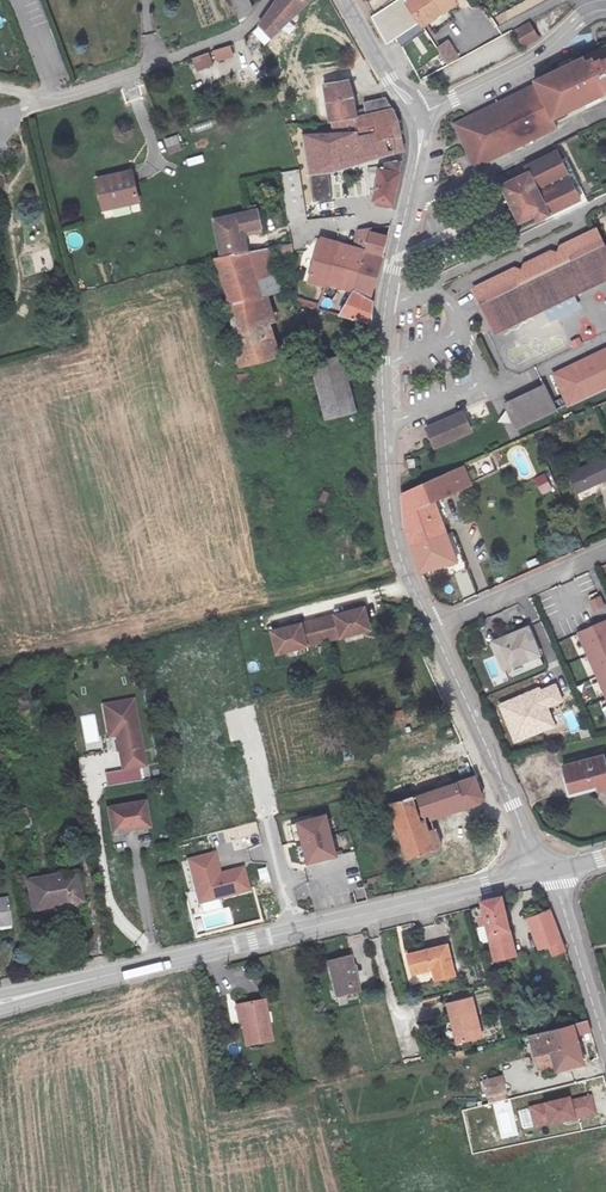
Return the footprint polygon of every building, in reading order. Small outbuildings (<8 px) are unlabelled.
[(254,8),(250,0),(233,0),(243,21),(254,8)] [(261,27),(269,35),(273,38),(313,0),(283,0),(261,27)] [(456,4),(454,0),(404,0),(403,1),(418,24),(420,28),(456,4)] [(388,44),(418,24),(403,1),(373,20),(388,44)] [(540,40),(530,22),(513,32),(523,49),(540,40)] [(263,41),(269,35),(261,27),(249,43),(258,50),(266,43),(263,41)] [(448,39),(436,47),(447,65),(460,57),(448,39)] [(215,62),(235,57),(232,45),(212,50),(215,62)] [(556,129),(552,119),(605,92),(605,50),(604,54),(598,57),(597,55),(591,57),(589,54),(583,57),(581,53),(529,78),(531,83),(452,123),(473,168),(556,129)] [(191,59),(197,72),(214,65),(209,52),(191,59)] [(329,129),(356,125),(348,87),(323,91),(327,124),(329,129)] [(388,115),(356,125),(329,129),(332,135),(374,133),(376,144),(389,144),(390,151),(398,150),(397,141),(395,127),(388,115)] [(361,156),(352,157),(334,160),(335,164),(319,165),(322,179),(309,181),(306,167),(296,169),(297,174),(307,227),(345,222),(341,187),(375,190),(373,208),(393,210),(399,176),(399,167),(392,166),(390,151),(389,144),(376,144),(374,133),(332,135),(333,144),(351,143),(359,142),(361,156)] [(179,136),(166,137),(167,152),(181,151),(179,136)] [(351,143),(352,157),(361,156),(359,142),(351,143)] [(582,200),(556,148),(522,165),(524,170),(496,184),(511,214),(516,224),(532,216),(536,223),(582,200)] [(398,150),(390,151),(392,166),(399,167),(400,155),(398,150)] [(133,171),(98,179),(105,209),(140,201),(133,171)] [(218,226),(225,259),(248,253),(244,236),(263,229),(261,222),(266,221),(264,211),(218,226)] [(470,287),(493,334),(605,281),(605,244),(605,245),(596,227),(585,232),(558,245),(557,251),(550,250),(522,263),(522,269),(514,266),(470,287)] [(361,236),(355,254),(355,256),(370,259),(381,261),(386,243),(377,238),(378,234),(361,236)] [(332,268),(340,248),(326,244),(309,284),(324,291),(327,282),(332,268)] [(270,268),(275,267),(283,265),(287,297),(295,297),(290,247),(266,252),(270,268)] [(349,273),(355,256),(355,254),(340,248),(332,268),(349,273)] [(249,256),(263,300),(281,295),(275,267),(270,268),(266,252),(249,256)] [(281,362),(263,300),(249,256),(248,253),(225,259),(220,260),(215,261),(235,326),(242,374),(281,362)] [(370,306),(381,261),(370,259),(356,300),(358,302),(351,324),(371,330),(374,318),(370,306)] [(343,291),(349,273),(332,268),(327,282),(343,291)] [(299,298),(298,305),(317,309),(318,302),(299,298)] [(329,426),(365,419),(352,362),(316,370),(329,426)] [(543,384),(502,403),(514,431),(556,412),(543,384)] [(464,411),(473,431),(493,421),(484,402),(464,411)] [(462,410),(423,427),(434,451),(472,434),(462,410)] [(571,474),(580,491),(605,479),(605,458),(571,474)] [(404,530),(424,574),(456,564),(438,512),(473,498),(460,472),(401,497),(404,530)] [(545,473),(533,478),(542,495),(553,489),(545,473)] [(589,600),(594,612),(605,607),(605,606),(601,595),(589,600)] [(270,635),(276,657),(322,645),(368,633),(363,611),(352,614),(345,615),(316,623),(288,630),(280,632),(270,635)] [(577,633),(605,697),(605,620),(577,633)] [(542,652),(530,625),(493,641),(504,668),(542,652)] [(133,700),(103,705),(107,726),(115,725),(123,768),(145,765),(133,700)] [(85,737),(98,736),(96,716),(84,717),(85,737)] [(511,752),(524,749),(522,736),(508,739),(511,752)] [(560,766),(566,791),(600,784),(601,791),(605,790),(605,755),(560,766)] [(453,809),(445,783),(440,770),(390,784),(412,859),(447,848),(436,813),(453,809)] [(475,773),(445,783),(453,809),(483,799),(475,773)] [(141,778),(111,783),(114,794),(143,789),(141,778)] [(146,805),(107,811),(111,838),(124,836),(123,834),(150,830),(146,805)] [(325,813),(294,821),(305,864),(336,856),(325,813)] [(34,833),(15,836),(17,847),(36,844),(34,833)] [(464,838),(456,840),(460,853),(468,851),(464,838)] [(214,851),(184,859),(197,906),(250,892),(244,867),(220,873),(214,851)] [(458,873),(472,870),(468,855),(455,859),(458,873)] [(76,876),(28,884),(33,914),(81,906),(76,876)] [(515,954),(500,894),(481,900),(482,906),(485,915),(479,917),(482,926),(486,925),(495,959),(515,954)] [(555,953),(564,950),(549,910),(528,918),(539,947),(550,943),(555,953)] [(448,943),(410,953),(414,969),(434,963),(438,977),(456,971),(448,943)] [(348,961),(328,966),(337,1000),(357,995),(348,961)] [(487,1033),(477,995),(452,1001),(457,1021),(462,1020),(467,1038),(487,1033)] [(262,1001),(239,1006),(247,1045),(271,1040),(262,1001)] [(587,1021),(558,1028),(569,1068),(576,1066),(577,1070),(586,1067),(577,1035),(590,1032),(587,1021)] [(569,1068),(558,1028),(531,1036),(536,1055),(550,1051),(557,1071),(569,1068)] [(481,1080),(486,1105),(507,1101),(503,1076),(481,1080)] [(605,1122),(605,1087),(603,1076),(588,1080),(595,1105),(601,1104),(605,1122)]
